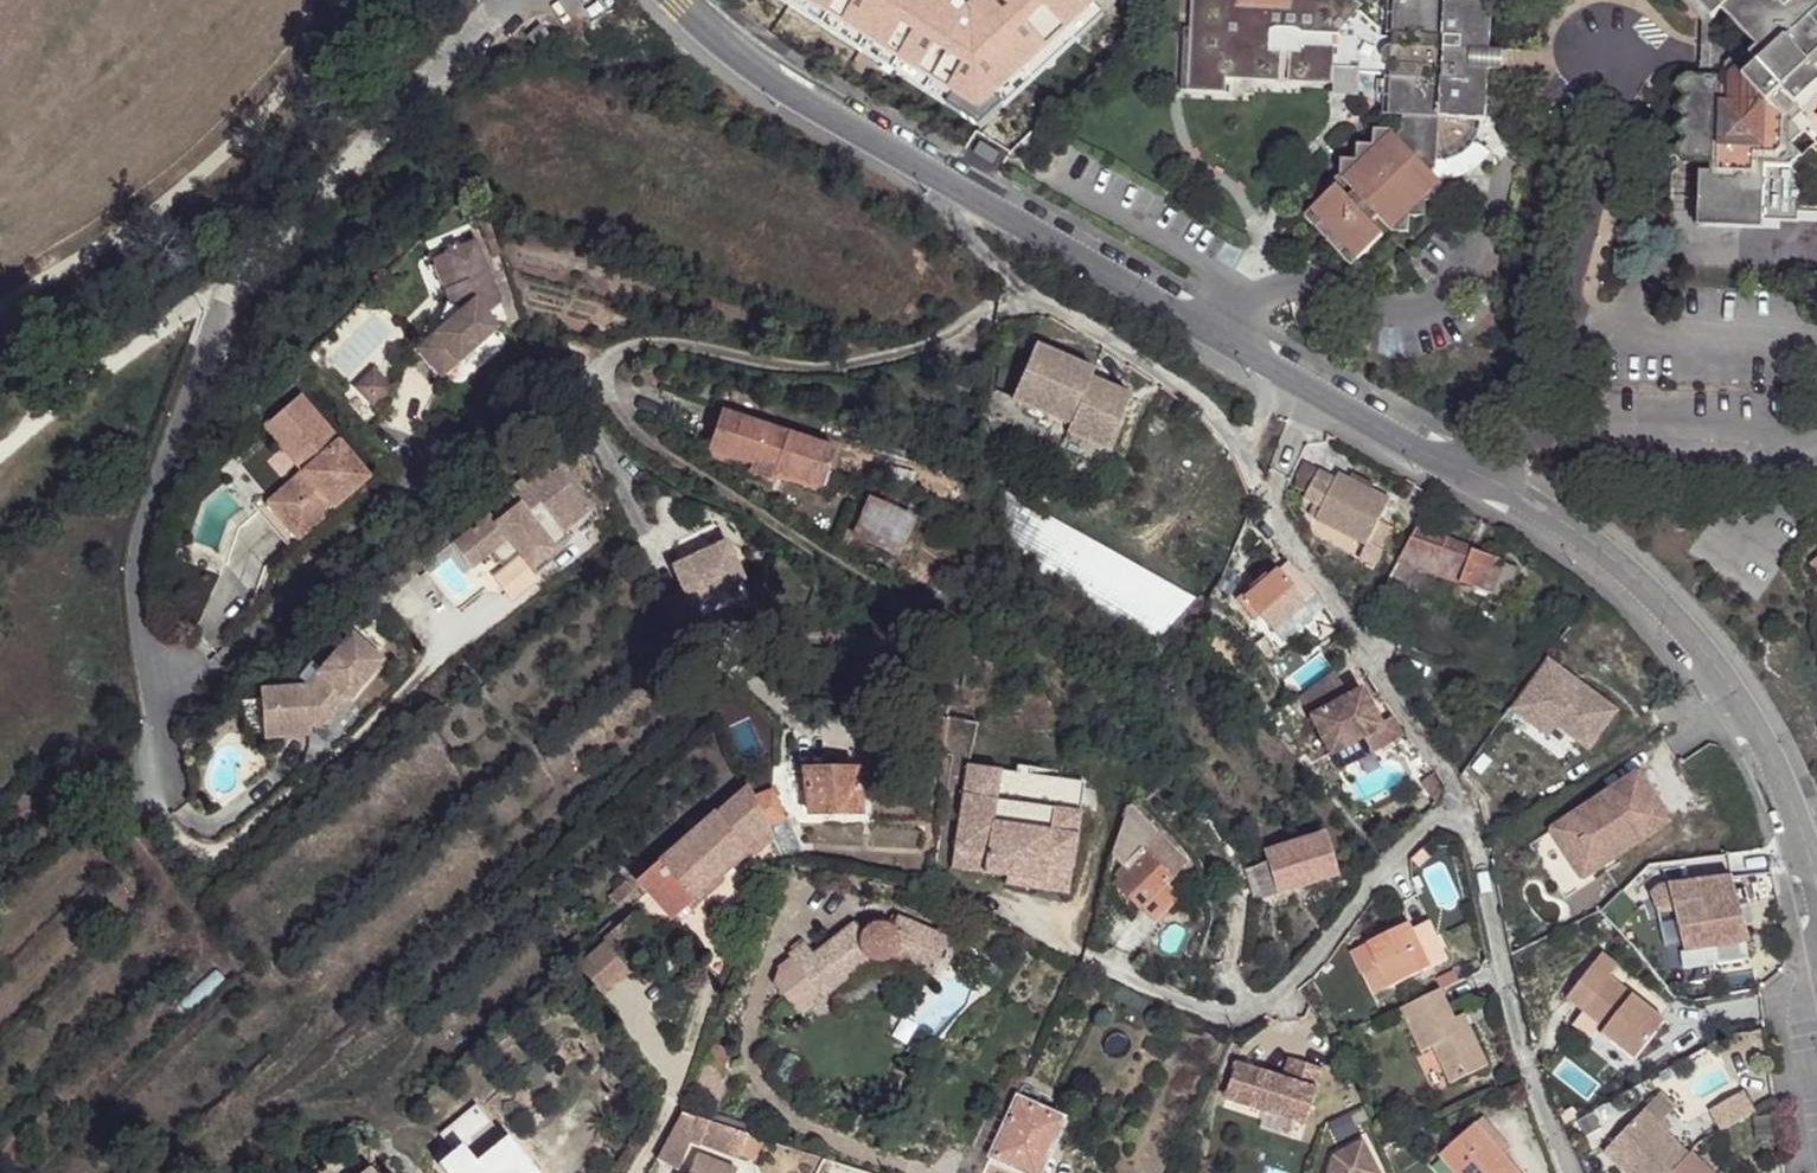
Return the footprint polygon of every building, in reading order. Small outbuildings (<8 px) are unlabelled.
[(977,75),(968,83),(1006,124),(1114,24),(1092,0),(1001,0),(985,16),(951,47),(977,75)] [(985,16),(1001,0),(970,0),(985,16)] [(1392,38),(1381,37),(1381,27),(1373,13),(1357,11),(1359,2),(1356,0),(1191,0),(1190,25),(1188,87),(1227,88),(1227,80),(1238,81),(1238,75),(1360,80),(1359,74),(1391,75),(1392,38)] [(1392,38),(1391,75),(1389,117),(1403,118),(1403,132),(1397,138),(1435,178),(1436,161),(1447,160),(1453,157),(1464,151),(1468,147),(1474,140),(1475,138),(1479,128),(1480,121),(1486,122),(1489,70),(1502,71),(1503,51),(1490,50),(1492,1),(1472,1),(1472,0),(1394,0),(1392,38)] [(1711,19),(1721,9),(1756,48),(1701,46),(1700,77),(1742,79),(1766,104),(1782,91),(1786,95),(1813,70),(1816,67),(1816,0),(1693,0),(1711,19)] [(1188,87),(1190,25),(1184,24),(1182,86),(1188,87)] [(526,36),(534,46),(547,35),(539,25),(526,36)] [(942,56),(968,83),(977,75),(951,47),(942,56)] [(1813,70),(1786,95),(1794,105),(1816,84),(1816,75),(1813,70)] [(1360,80),(1238,75),(1238,81),(1359,86),(1360,80)] [(1761,220),(1763,166),(1789,166),(1800,157),(1790,145),(1801,135),(1791,124),(1802,114),(1794,105),(1786,95),(1782,91),(1766,104),(1742,79),(1700,77),(1687,77),(1675,88),(1686,98),(1675,110),(1686,120),(1674,131),(1685,141),(1674,152),(1684,162),(1711,163),(1710,174),(1699,174),(1698,218),(1761,220)] [(1374,130),(1374,146),(1358,145),(1357,162),(1341,160),(1341,178),(1342,179),(1343,181),(1353,192),(1347,198),(1336,187),(1311,211),(1322,223),(1316,229),(1340,254),(1345,249),(1357,261),(1383,237),(1371,224),(1378,217),(1391,231),(1393,233),(1408,233),(1408,217),(1424,217),(1425,201),(1440,202),(1441,185),(1440,184),(1435,178),(1397,138),(1391,132),(1374,130)] [(1491,153),(1474,140),(1468,147),(1464,151),(1453,157),(1447,160),(1436,161),(1435,178),(1440,184),(1455,179),(1469,174),(1481,164),(1491,153)] [(1343,181),(1336,187),(1347,198),(1353,192),(1343,181)] [(1698,218),(1698,228),(1761,229),(1761,220),(1698,218)] [(444,290),(450,303),(463,308),(437,332),(416,349),(441,377),(498,328),(486,313),(501,303),(475,241),(444,254),(457,285),(444,290)] [(431,259),(444,290),(457,285),(444,254),(431,259)] [(445,303),(437,332),(463,308),(450,303),(445,303)] [(1034,344),(1011,400),(1070,424),(1066,433),(1106,450),(1129,394),(1089,377),(1093,368),(1034,344)] [(355,387),(372,407),(391,390),(373,371),(355,387)] [(265,503),(298,541),(371,477),(301,396),(264,429),(282,450),(291,442),(310,464),(301,472),(265,503)] [(721,411),(708,450),(751,464),(773,472),(822,488),(835,449),(721,411)] [(291,442),(282,450),(301,472),(310,464),(291,442)] [(751,464),(748,472),(770,480),(773,472),(751,464)] [(1306,494),(1317,472),(1302,464),(1293,487),(1306,494)] [(1306,494),(1303,499),(1321,508),(1314,520),(1364,545),(1365,546),(1378,521),(1389,499),(1369,490),(1350,480),(1338,473),(1335,479),(1318,470),(1317,472),(1306,494)] [(459,540),(479,565),(492,555),(502,566),(519,552),(532,568),(557,547),(563,540),(565,538),(566,536),(567,534),(565,530),(590,509),(558,471),(542,484),(532,472),(507,492),(519,506),(496,524),(489,515),(459,540)] [(1350,480),(1369,490),(1371,484),(1353,474),(1350,480)] [(1199,600),(1003,489),(1004,559),(1156,645),(1199,600)] [(868,500),(853,532),(897,552),(911,519),(868,500)] [(265,503),(256,510),(289,548),(298,541),(265,503)] [(1378,521),(1365,546),(1364,545),(1357,559),(1372,566),(1391,528),(1378,521)] [(1417,525),(1386,582),(1402,589),(1411,567),(1493,594),(1494,592),(1507,597),(1518,569),(1505,564),(1505,561),(1446,541),(1448,535),(1417,525)] [(451,546),(472,571),(479,565),(459,540),(451,546)] [(732,543),(678,566),(689,592),(665,602),(683,642),(705,628),(694,604),(748,580),(732,543)] [(1531,566),(1546,576),(1553,566),(1538,556),(1531,566)] [(1808,566),(1816,576),(1816,559),(1808,566)] [(1245,599),(1273,630),(1315,593),(1288,561),(1245,599)] [(1273,630),(1284,642),(1325,606),(1315,593),(1273,630)] [(1332,617),(1328,611),(1321,617),(1324,622),(1332,617)] [(240,703),(243,735),(262,733),(263,740),(312,736),(311,727),(310,714),(322,713),(338,694),(349,702),(384,660),(351,633),(306,685),(259,689),(260,701),(240,703)] [(1547,660),(1511,708),(1548,735),(1557,724),(1589,748),(1616,711),(1547,660)] [(1333,674),(1300,699),(1331,757),(1383,730),(1381,726),(1362,691),(1351,696),(1333,674)] [(322,713),(329,726),(349,702),(338,694),(322,713)] [(310,714),(311,727),(329,726),(322,713),(310,714)] [(914,717),(909,755),(941,759),(946,721),(914,717)] [(1383,730),(1331,757),(1340,773),(1403,739),(1393,720),(1381,726),(1383,730)] [(969,761),(951,863),(1005,873),(1026,876),(1025,885),(1067,892),(1086,781),(969,761)] [(804,771),(808,813),(860,813),(857,791),(869,789),(869,771),(855,770),(804,771)] [(1636,774),(1559,824),(1589,871),(1666,821),(1636,774)] [(1434,775),(1422,784),(1435,803),(1441,784),(1434,775)] [(636,881),(671,921),(691,903),(748,852),(744,846),(766,825),(753,797),(747,785),(715,814),(714,812),(656,862),(636,881)] [(766,825),(767,827),(785,819),(772,789),(753,797),(766,825)] [(1166,883),(1170,879),(1180,868),(1185,863),(1163,841),(1156,834),(1126,805),(1109,857),(1128,874),(1116,884),(1140,909),(1153,922),(1179,895),(1166,883)] [(1589,871),(1559,824),(1549,831),(1579,877),(1589,871)] [(748,852),(753,859),(773,841),(767,827),(766,825),(744,846),(748,852)] [(1270,870),(1277,894),(1335,876),(1323,834),(1264,852),(1270,870)] [(1277,895),(1277,894),(1270,870),(1254,875),(1261,900),(1277,895)] [(1026,876),(1005,873),(1004,881),(1025,885),(1026,876)] [(1732,878),(1669,885),(1673,910),(1684,951),(1704,948),(1707,966),(1747,960),(1745,942),(1749,942),(1732,878)] [(609,899),(616,907),(634,892),(625,882),(608,897),(609,899)] [(1673,910),(1669,885),(1659,886),(1650,895),(1655,911),(1673,910)] [(1637,908),(1619,891),(1598,912),(1615,929),(1637,908)] [(617,931),(624,939),(640,925),(633,915),(615,929),(617,931)] [(854,924),(813,955),(804,944),(788,957),(790,959),(777,970),(772,983),(796,1014),(818,996),(820,998),(869,960),(873,962),(880,962),(889,958),(931,976),(947,939),(896,917),(891,929),(884,926),(875,925),(869,927),(866,930),(862,934),(854,924)] [(1429,922),(1412,930),(1430,968),(1447,961),(1429,922)] [(1412,930),(1409,924),(1367,944),(1378,967),(1362,975),(1372,996),(1430,968),(1412,930)] [(574,968),(600,999),(631,972),(612,949),(624,939),(617,931),(605,941),(574,968)] [(558,954),(565,962),(587,943),(580,935),(558,954)] [(1351,951),(1362,975),(1378,967),(1367,944),(1351,951)] [(1634,1060),(1665,1023),(1608,977),(1617,967),(1602,955),(1567,999),(1583,1011),(1598,1024),(1605,1030),(1602,1034),(1634,1060)] [(1455,1020),(1441,990),(1400,1009),(1421,1052),(1432,1047),(1450,1084),(1488,1066),(1470,1027),(1460,1032),(1455,1020)] [(1598,1024),(1583,1011),(1572,1025),(1588,1037),(1598,1024)] [(1460,1032),(1470,1027),(1464,1016),(1455,1020),(1460,1032)] [(1165,1064),(1176,1069),(1185,1050),(1174,1044),(1165,1064)] [(1283,1080),(1237,1065),(1226,1098),(1307,1125),(1324,1070),(1290,1059),(1283,1080)] [(1743,1093),(1711,1111),(1722,1131),(1755,1114),(1743,1093)] [(1660,1095),(1643,1112),(1657,1125),(1674,1108),(1660,1095)] [(989,1157),(1023,1172),(1035,1172),(1059,1120),(1015,1100),(989,1157)] [(1369,1121),(1363,1107),(1349,1114),(1355,1127),(1369,1121)] [(1604,1154),(1624,1172),(1672,1172),(1689,1156),(1657,1125),(1643,1112),(1604,1154)] [(681,1113),(656,1160),(678,1172),(690,1143),(697,1146),(699,1143),(707,1122),(681,1113)] [(707,1122),(699,1143),(737,1159),(741,1145),(745,1134),(707,1122)] [(1476,1125),(1440,1156),(1455,1172),(1518,1172),(1476,1125)] [(427,1148),(443,1168),(463,1150),(447,1130),(427,1148)] [(745,1134),(741,1145),(757,1151),(761,1139),(745,1134)] [(1363,1142),(1334,1157),(1329,1172),(1379,1172),(1363,1142)] [(737,1170),(696,1153),(688,1172),(735,1172),(737,1170)] [(1692,1153),(1689,1156),(1672,1172),(1713,1172),(1692,1153)] [(989,1157),(983,1172),(1023,1172),(989,1157)]
